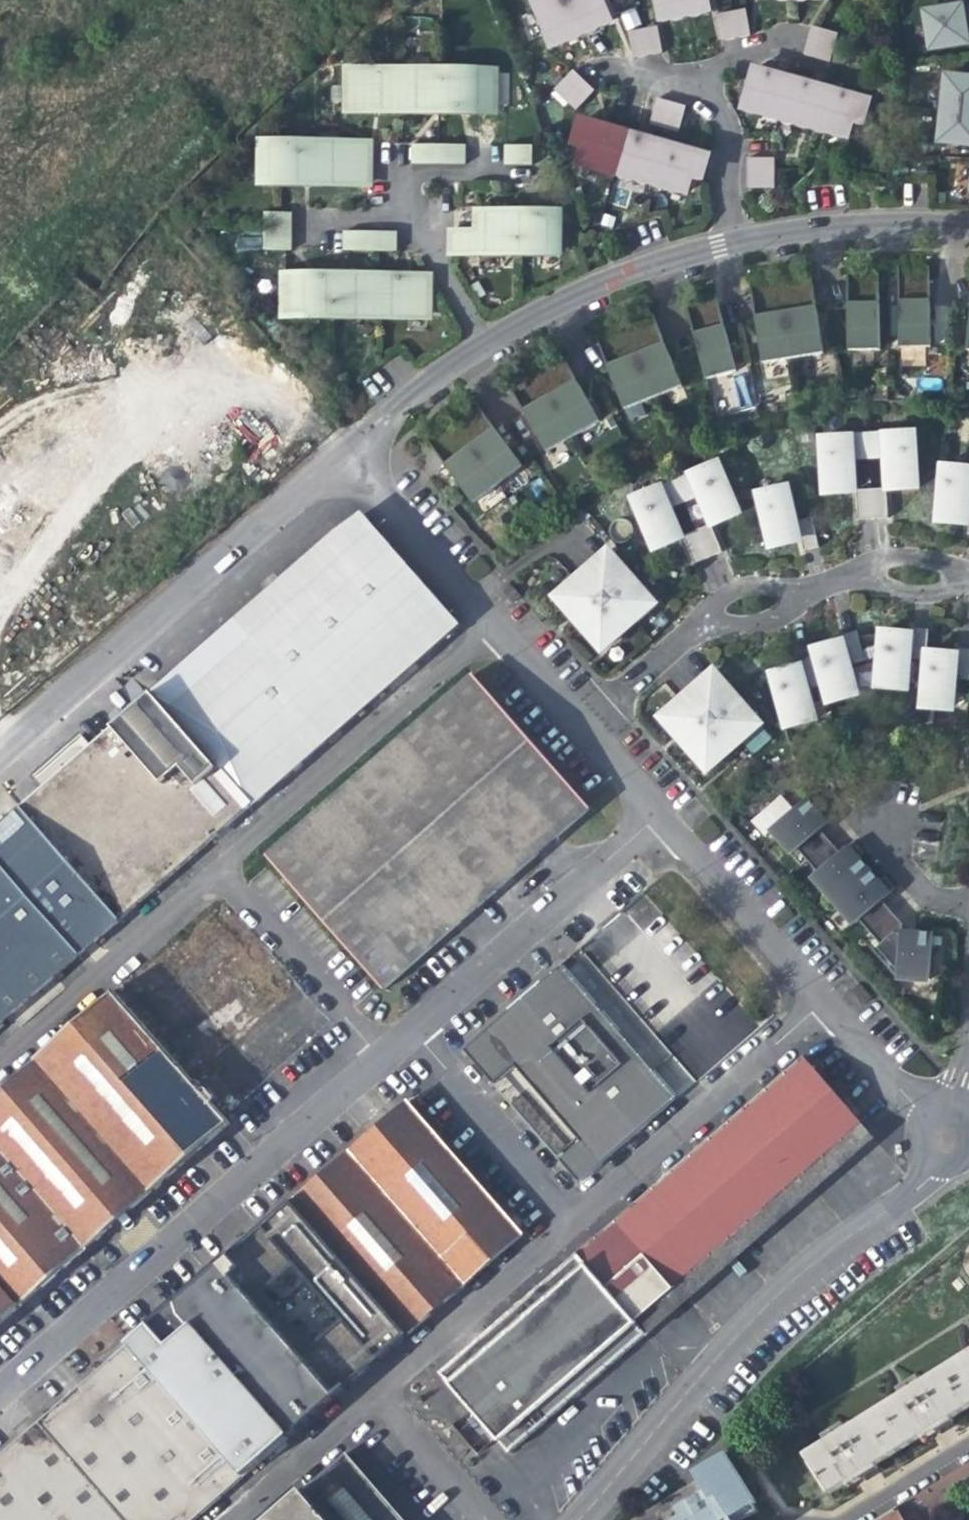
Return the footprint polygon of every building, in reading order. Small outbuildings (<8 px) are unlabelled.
[(567,0),(543,0),(535,4),(552,46),(570,38),(582,33),(567,0)] [(582,33),(596,27),(612,20),(604,0),(567,0),(582,33)] [(683,0),(658,0),(661,19),(676,16),(686,14),(683,0)] [(709,0),(683,0),(686,14),(700,11),(710,9),(709,0)] [(926,12),(931,41),(940,47),(959,44),(968,43),(968,5),(926,12)] [(626,30),(641,24),(635,8),(620,14),(626,30)] [(722,41),(751,35),(751,34),(745,8),(731,11),(717,13),(722,41)] [(634,58),(663,53),(657,26),(643,29),(628,32),(634,58)] [(805,54),(829,61),(837,33),(812,26),(805,54)] [(775,116),(780,117),(791,80),(775,75),(754,69),(743,107),(775,116)] [(397,110),(397,71),(347,70),(346,109),(372,110),(397,110)] [(555,90),(576,110),(595,91),(573,70),(555,90)] [(432,111),(445,111),(445,71),(397,71),(397,110),(432,111)] [(445,71),(445,111),(479,111),(494,111),(495,72),(445,71)] [(946,75),(943,108),(968,111),(968,78),(946,75)] [(817,128),(828,91),(814,87),(791,80),(780,117),(817,128)] [(863,122),(868,103),(853,98),(828,91),(817,128),(848,137),(853,119),(863,122)] [(651,123),(679,132),(686,107),(686,106),(658,98),(657,99),(651,123)] [(943,108),(940,141),(968,144),(968,111),(943,108)] [(581,161),(617,172),(628,135),(607,129),(581,121),(576,141),(586,144),(581,161)] [(617,172),(653,182),(664,145),(642,139),(628,135),(617,172)] [(291,182),(299,182),(300,142),(265,142),(265,181),(291,182)] [(334,182),(334,142),(300,142),(299,182),(309,182),(334,182)] [(369,182),(369,143),(334,142),(334,182),(369,182)] [(413,144),(413,163),(466,164),(466,145),(413,144)] [(506,145),(505,164),(532,165),(532,145),(506,145)] [(664,145),(653,182),(687,192),(692,174),(702,177),(708,157),(684,151),(664,145)] [(775,173),(775,158),(747,159),(748,188),(775,187),(775,173)] [(265,250),(292,250),(292,212),(291,212),(265,212),(265,231),(265,250)] [(454,251),(518,252),(518,214),(495,213),(480,213),(479,233),(454,232),(453,232),(453,251),(454,251)] [(518,214),(518,252),(559,252),(559,214),(538,214),(518,214)] [(345,231),(344,251),(366,251),(398,251),(398,231),(345,231)] [(930,298),(930,275),(900,276),(900,299),(930,298)] [(285,314),(329,315),(329,276),(309,276),(286,276),(285,314)] [(329,315),(380,315),(380,277),(346,277),(329,276),(329,315)] [(428,316),(428,277),(401,277),(380,277),(380,315),(428,316)] [(880,301),(879,278),(864,279),(848,279),(848,301),(880,301)] [(816,303),(813,283),(798,285),(782,288),(786,308),(816,303)] [(786,308),(782,288),(765,290),(752,292),(755,313),(786,308)] [(931,347),(930,298),(900,299),(901,348),(931,347)] [(723,323),(717,301),(704,305),(688,309),(694,331),(723,323)] [(880,351),(880,301),(848,301),(849,351),(880,351)] [(824,354),(816,303),(786,308),(794,358),(824,354)] [(931,305),(932,343),(948,342),(947,305),(931,305)] [(794,358),(786,308),(755,313),(763,363),(794,358)] [(663,341),(655,320),(644,325),(627,332),(636,352),(663,341)] [(736,371),(723,323),(694,331),(706,379),(736,371)] [(636,352),(627,332),(616,336),(599,343),(607,364),(636,352)] [(682,387),(663,341),(636,352),(654,398),(682,387)] [(654,398),(636,352),(607,364),(626,410),(654,398)] [(576,378),(565,359),(554,365),(539,373),(550,393),(576,378)] [(550,393),(539,373),(524,382),(512,389),(523,408),(550,393)] [(730,407),(748,406),(747,376),(729,377),(730,407)] [(601,421),(576,378),(550,393),(574,436),(601,421)] [(574,436),(550,393),(523,408),(547,451),(574,436)] [(493,426),(480,409),(470,416),(456,426),(469,444),(493,426)] [(469,444),(456,426),(443,435),(431,444),(444,462),(469,444)] [(523,467),(493,426),(469,444),(498,485),(523,467)] [(914,434),(822,439),(825,493),(836,493),(851,492),(849,458),(890,456),(892,490),(908,489),(917,488),(914,434)] [(498,485),(469,444),(444,462),(473,503),(498,485)] [(741,514),(719,463),(633,500),(655,550),(666,545),(678,540),(664,508),(703,492),(717,524),(730,518),(741,514)] [(949,523),(962,524),(968,468),(943,465),(936,521),(949,523)] [(785,544),(796,542),(784,488),(759,493),(771,547),(785,544)] [(859,520),(888,519),(887,489),(858,491),(859,520)] [(362,515),(345,527),(442,639),(459,625),(362,515)] [(805,551),(819,548),(812,517),(798,521),(805,551)] [(695,564),(723,553),(711,525),(683,536),(695,564)] [(334,535),(151,694),(250,805),(262,795),(288,773),(324,741),(352,717),(425,654),(442,639),(345,527),(334,535)] [(637,623),(657,606),(636,582),(609,551),(576,580),(574,578),(555,595),(583,626),(603,649),(625,630),(635,621),(637,623)] [(508,584),(503,588),(510,596),(509,597),(513,602),(520,597),(516,591),(515,593),(508,584)] [(927,652),(929,630),(913,629),(911,658),(927,659),(927,652)] [(851,664),(865,660),(858,631),(843,634),(851,664)] [(878,688),(902,689),(906,634),(895,634),(881,633),(878,688)] [(854,696),(839,643),(828,646),(814,650),(816,656),(824,685),(829,703),(854,696)] [(968,679),(968,649),(959,648),(957,678),(968,679)] [(948,710),(952,654),(941,654),(927,652),(927,659),(923,708),(948,710)] [(824,685),(816,656),(802,660),(810,689),(824,685)] [(787,727),(812,720),(797,668),(785,671),(772,675),(787,727)] [(741,743),(761,727),(730,691),(714,672),(681,700),(680,699),(672,706),(661,715),(708,770),(732,749),(740,742),(741,743)] [(266,858),(382,991),(591,810),(475,677),(326,806),(266,858)] [(122,719),(20,808),(119,920),(139,902),(171,874),(211,839),(250,805),(151,694),(122,719)] [(794,852),(798,849),(820,829),(834,818),(829,812),(824,806),(823,807),(817,812),(808,801),(775,829),(794,852)] [(0,826),(0,859),(82,952),(100,937),(119,920),(20,808),(0,826)] [(808,861),(831,842),(820,829),(798,849),(808,861)] [(819,873),(841,854),(831,842),(808,861),(819,873)] [(835,899),(869,871),(859,858),(865,853),(856,842),(841,854),(819,873),(815,876),(835,899)] [(28,1000),(57,975),(82,952),(0,859),(0,1024),(28,1000)] [(882,901),(896,889),(886,877),(880,883),(869,871),(835,899),(856,923),(860,920),(882,901)] [(638,930),(659,919),(648,897),(626,908),(638,930)] [(870,932),(893,913),(882,901),(860,920),(870,932)] [(880,944),(903,925),(893,913),(870,932),(880,944)] [(918,933),(903,932),(903,925),(880,944),(900,967),(899,977),(930,979),(933,934),(918,933)] [(560,1159),(581,1182),(679,1097),(563,964),(525,997),(465,1049),(495,1084),(516,1066),(523,1060),(588,1135),(581,1141),(560,1159)] [(114,991),(37,1058),(153,1190),(196,1153),(230,1123),(181,1067),(114,991)] [(804,1056),(614,1220),(673,1288),(862,1123),(804,1056)] [(19,1308),(72,1262),(153,1190),(37,1058),(0,1090),(0,1286),(19,1308)] [(523,1060),(516,1066),(581,1141),(588,1135),(523,1060)] [(525,1230),(410,1096),(375,1126),(353,1145),(469,1278),(525,1230)] [(877,1140),(862,1123),(673,1288),(687,1304),(877,1140)] [(469,1278),(353,1146),(296,1193),(413,1327),(430,1312),(454,1291),(469,1278)] [(359,1374),(413,1327),(296,1193),(224,1254),(181,1292),(301,1424),(359,1374)] [(572,1396),(646,1333),(636,1321),(673,1288),(614,1220),(440,1371),(509,1451),(572,1396)] [(8,1318),(19,1308),(0,1286),(0,1324),(8,1318)] [(669,1320),(687,1304),(673,1288),(636,1321),(646,1333),(650,1337),(669,1320)] [(301,1424),(181,1292),(132,1337),(192,1406),(246,1469),(301,1424)] [(100,1486),(192,1406),(132,1337),(93,1371),(40,1417),(100,1486)] [(917,1387),(915,1383),(905,1389),(908,1393),(842,1434),(839,1430),(831,1436),(833,1440),(808,1455),(831,1492),(862,1473),(928,1432),(968,1406),(968,1355),(917,1387)] [(100,1486),(130,1519),(185,1519),(222,1489),(246,1469),(192,1406),(100,1486)] [(40,1417),(0,1453),(0,1519),(130,1519),(100,1486),(40,1417)] [(471,1417),(456,1431),(473,1449),(488,1435),(471,1417)] [(301,1492),(325,1519),(405,1519),(364,1472),(347,1452),(301,1492)] [(761,1507),(730,1458),(698,1478),(710,1498),(705,1501),(682,1516),(684,1519),(740,1519),(761,1507)] [(900,1507),(908,1519),(932,1519),(968,1497),(968,1464),(900,1507)] [(301,1492),(285,1506),(270,1519),(325,1519),(301,1492)] [(900,1507),(880,1519),(908,1519),(900,1507)]
